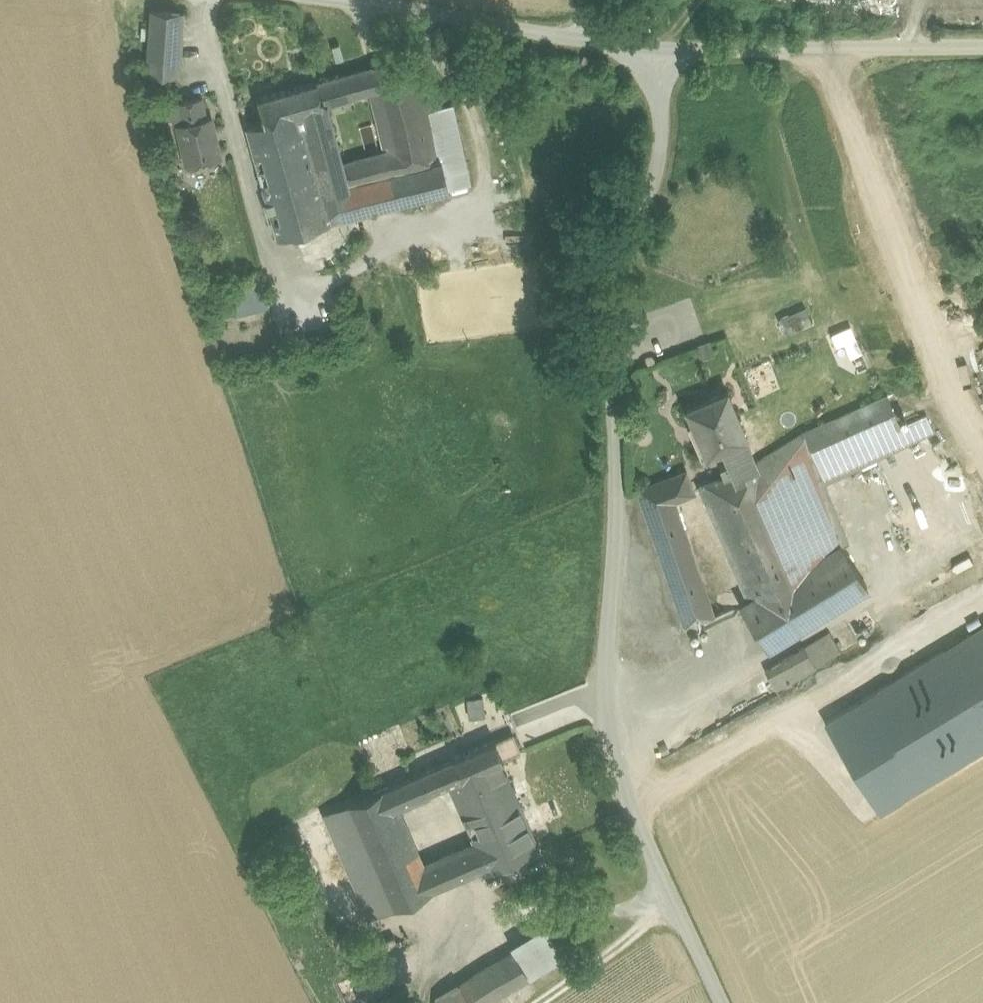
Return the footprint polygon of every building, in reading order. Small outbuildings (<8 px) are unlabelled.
[(181,12),(150,9),(145,72),(177,75),(181,12)] [(417,53),(364,68),(369,91),(383,151),(342,163),(355,214),(448,190),(430,111),(417,53)] [(316,82),(323,105),(327,104),(369,91),(364,68),(316,82)] [(177,78),(155,76),(154,87),(176,89),(177,78)] [(316,82),(258,98),(265,120),(265,121),(323,105),(316,82)] [(178,122),(205,117),(199,97),(170,104),(175,123),(178,122)] [(265,121),(265,120),(246,125),(277,235),(355,214),(342,163),(327,104),(323,105),(265,121)] [(449,106),(430,111),(448,190),(467,184),(449,106)] [(205,117),(178,122),(187,161),(199,159),(200,161),(219,156),(209,116),(205,117)] [(259,277),(229,285),(233,300),(263,292),(259,277)] [(786,333),(814,319),(807,304),(779,318),(786,333)] [(847,342),(851,356),(862,352),(854,325),(834,331),(838,345),(847,342)] [(746,439),(724,391),(685,408),(696,433),(690,436),(700,458),(727,447),(744,440),(746,439)] [(755,462),(804,571),(842,549),(849,544),(824,485),(934,430),(926,413),(899,423),(887,396),(802,433),(754,461),(755,462)] [(744,440),(727,447),(737,470),(755,462),(754,461),(744,440)] [(755,462),(737,470),(700,484),(751,602),(804,571),(755,462)] [(637,491),(685,626),(713,614),(673,501),(693,493),(684,472),(637,491)] [(897,515),(913,543),(977,507),(982,504),(982,503),(967,476),(897,515)] [(925,561),(982,528),(982,518),(977,507),(913,543),(925,561)] [(898,576),(918,612),(982,576),(982,528),(925,561),(898,576)] [(804,571),(751,602),(741,609),(767,651),(865,588),(842,549),(804,571)] [(829,633),(765,672),(777,692),(816,669),(814,666),(840,651),(829,633)] [(488,703),(473,703),(473,727),(488,726),(488,703)] [(514,735),(496,742),(503,761),(521,753),(514,735)] [(496,742),(421,776),(430,794),(448,786),(454,799),(505,776),(500,765),(504,763),(503,761),(496,742)] [(421,776),(373,797),(382,815),(396,809),(430,794),(421,776)] [(538,853),(505,776),(454,799),(475,847),(485,871),(487,876),(538,853)] [(324,819),(369,922),(433,894),(423,870),(396,809),(382,815),(373,797),(324,819)] [(475,847),(423,870),(433,894),(485,871),(475,847)] [(432,1002),(489,1002),(566,954),(549,929),(432,1002)]
